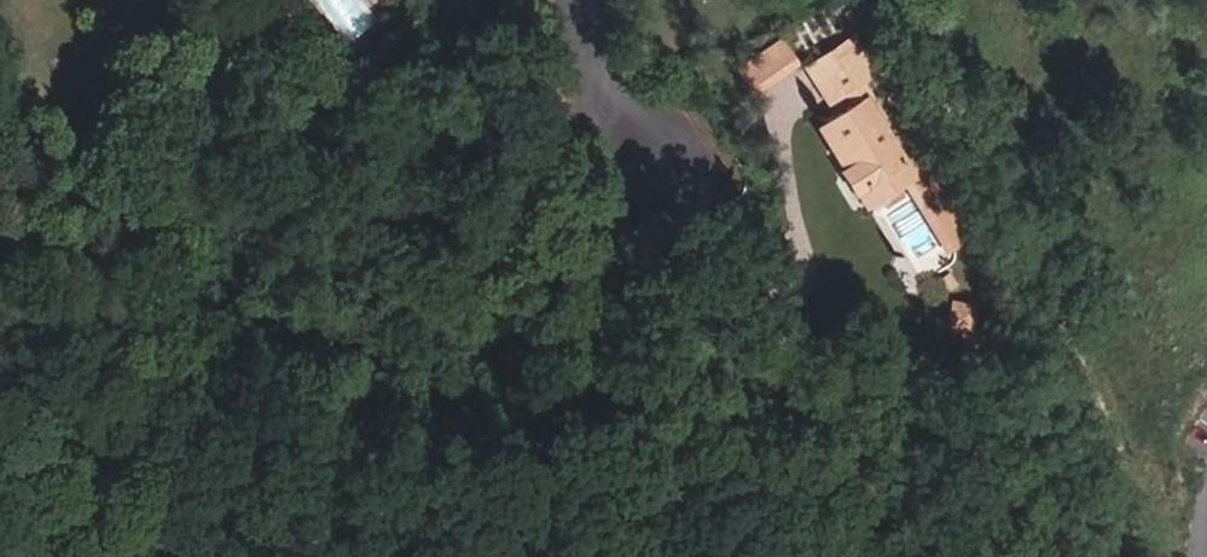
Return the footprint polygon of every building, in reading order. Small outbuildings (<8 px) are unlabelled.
[(752,92),(798,60),(779,33),(733,65),(752,92)] [(831,109),(844,101),(862,92),(875,83),(853,44),(808,70),(831,109)] [(853,115),(869,105),(862,92),(844,101),(853,115)] [(917,184),(908,168),(869,105),(853,115),(824,133),(850,177),(861,194),(875,186),(886,203),(917,184)] [(923,195),(936,187),(922,162),(908,168),(917,184),(923,195)] [(861,217),(886,203),(875,186),(861,194),(850,177),(840,183),(861,217)] [(928,213),(947,204),(936,187),(923,195),(918,198),(928,213)] [(947,204),(928,213),(952,256),(970,247),(947,204)]
